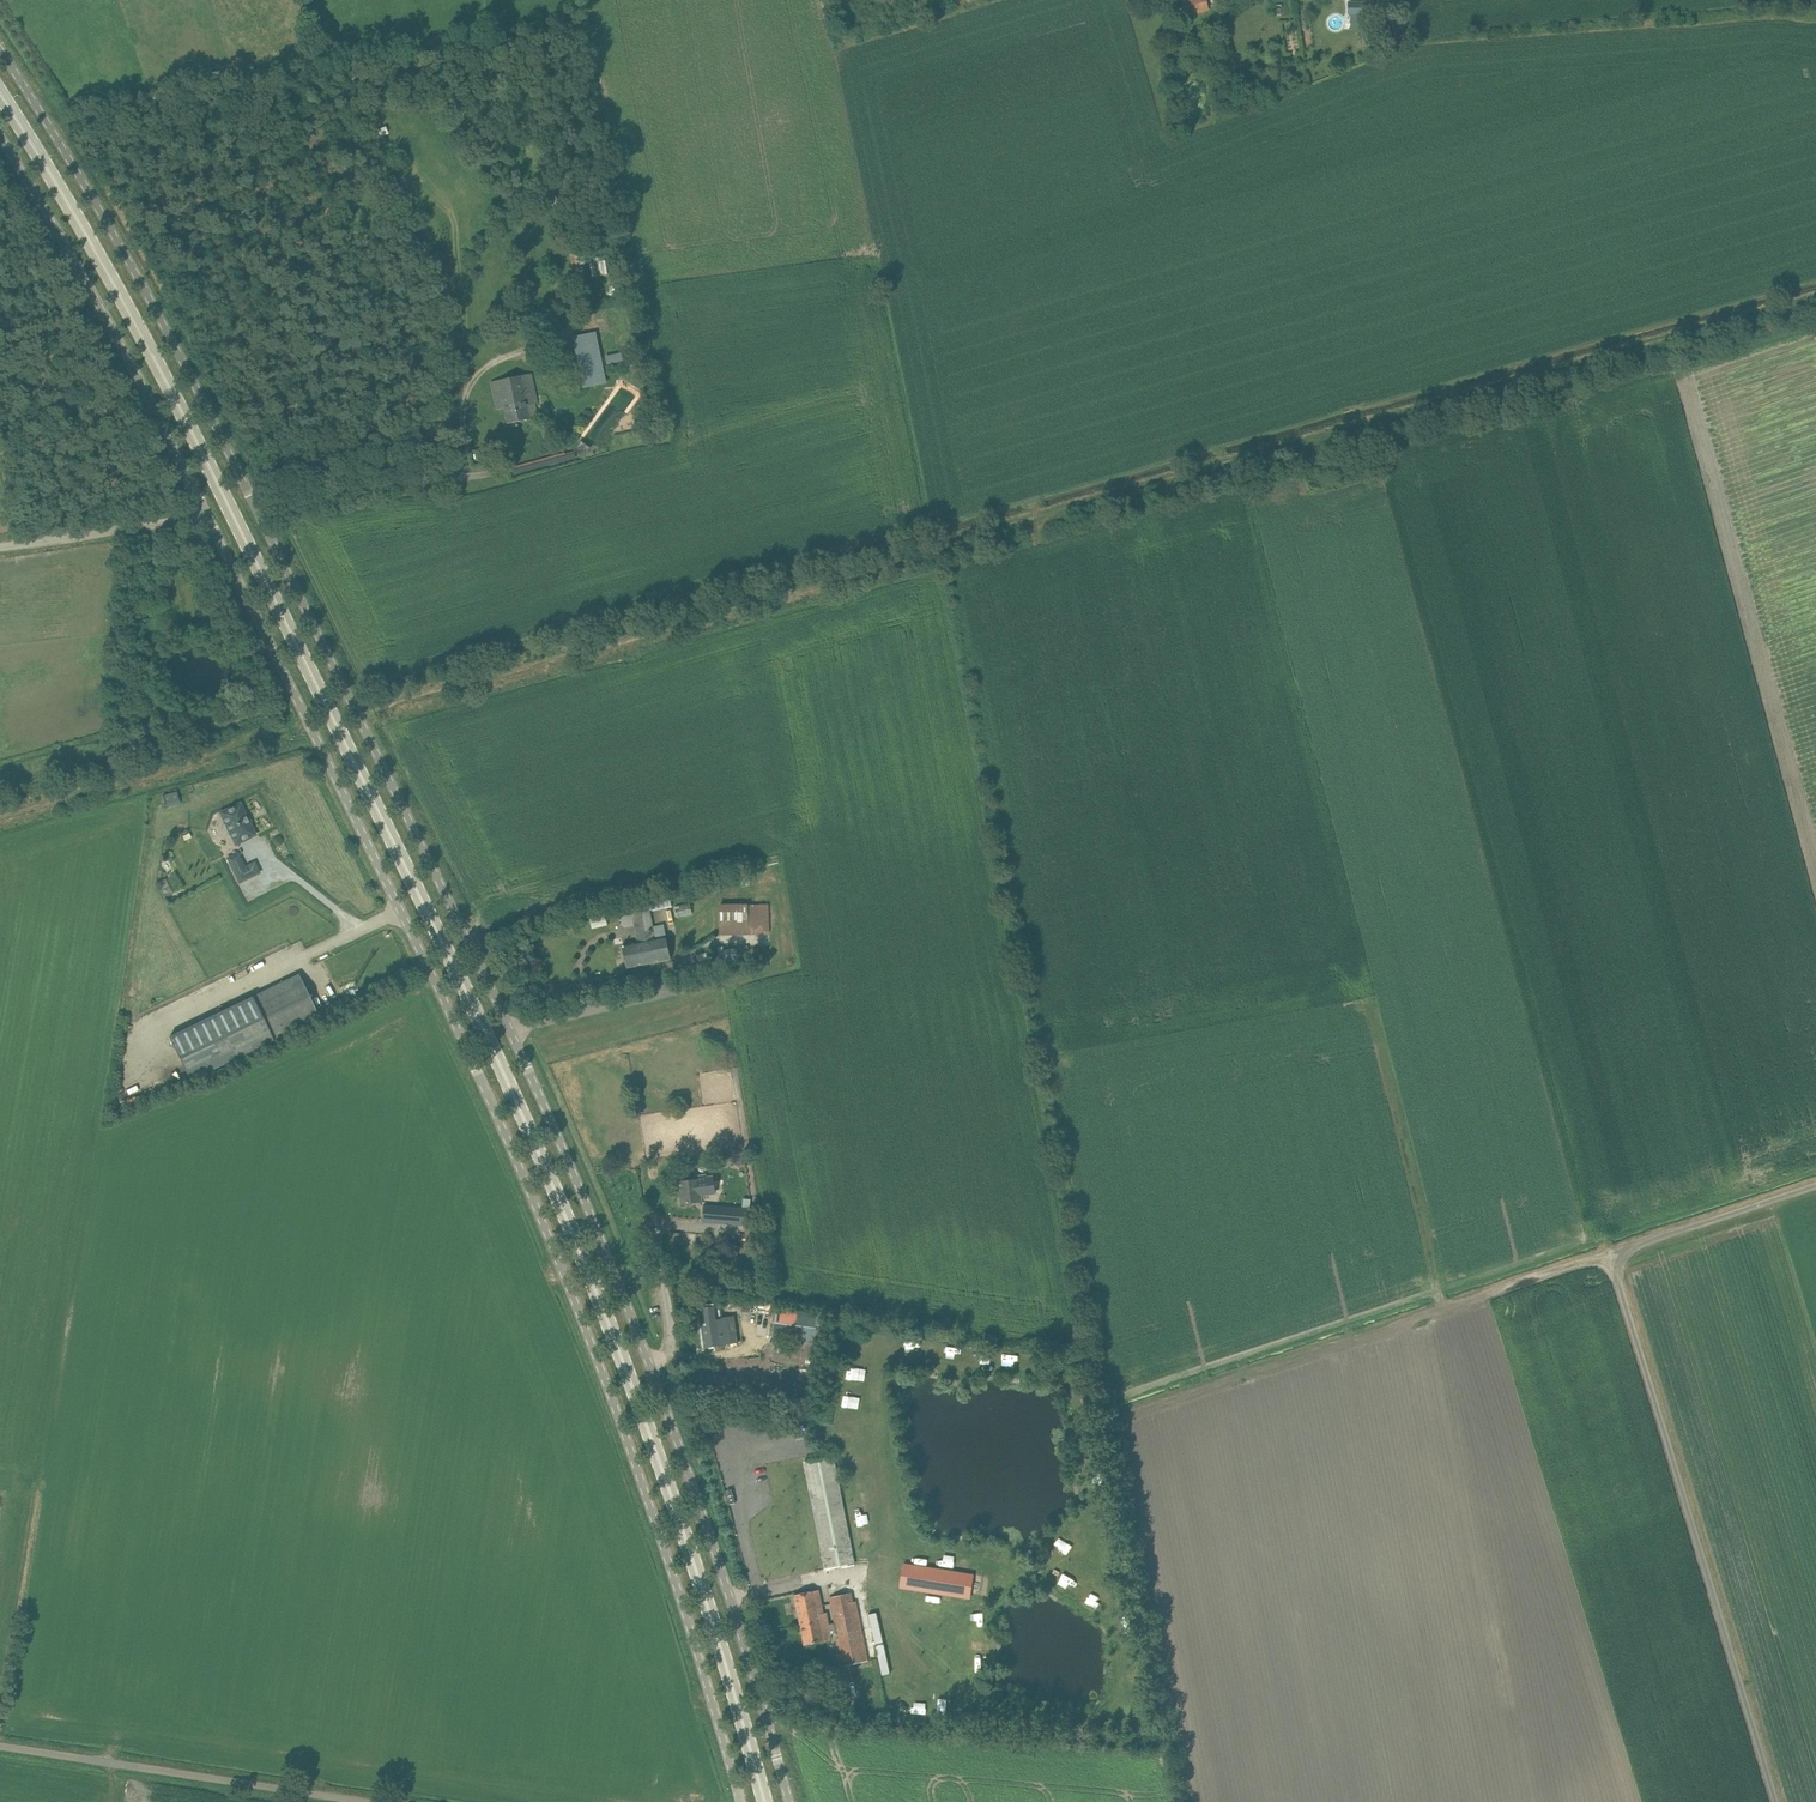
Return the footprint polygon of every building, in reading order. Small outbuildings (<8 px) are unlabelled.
[(1171,0),(1137,0),(1138,8),(1141,7),(1141,8),(1155,5),(1154,4),(1171,0)] [(1182,1),(1185,14),(1208,8),(1206,0),(1185,0),(1182,1)] [(373,139),(388,134),(385,127),(371,132),(373,139)] [(581,284),(576,254),(570,255),(576,285),(581,284)] [(606,256),(591,257),(592,276),(607,275),(606,256)] [(448,311),(442,309),(429,342),(434,344),(448,311)] [(598,340),(575,345),(582,378),(605,373),(598,340)] [(609,362),(623,359),(621,352),(607,355),(609,362)] [(508,424),(531,419),(529,407),(528,404),(538,403),(532,374),(531,374),(514,377),(491,382),(494,398),(497,409),(504,408),(508,424)] [(574,450),(580,455),(584,457),(591,447),(581,440),(574,450)] [(556,468),(582,462),(580,456),(575,457),(575,456),(554,461),(556,468)] [(188,564),(188,556),(178,555),(178,564),(188,564)] [(165,808),(179,804),(175,791),(161,795),(165,808)] [(221,828),(224,833),(229,835),(231,834),(236,844),(255,834),(240,803),(221,812),(226,822),(223,823),(221,828)] [(254,863),(244,867),(238,853),(227,858),(239,883),(259,873),(254,863)] [(671,958),(666,936),(655,938),(650,910),(672,906),(669,893),(660,895),(660,896),(648,899),(631,903),(633,913),(632,913),(638,941),(622,945),(627,967),(671,958)] [(677,917),(693,914),(690,903),(675,906),(677,917)] [(770,934),(769,904),(720,904),(721,934),(770,934)] [(739,949),(741,961),(761,958),(759,947),(750,949),(749,947),(739,949)] [(718,965),(739,964),(738,948),(727,949),(718,950),(718,965)] [(169,1037),(190,1080),(320,1017),(299,974),(169,1037)] [(735,1153),(733,1158),(742,1161),(744,1156),(735,1153)] [(680,1181),(683,1203),(701,1201),(701,1195),(716,1193),(714,1179),(699,1181),(698,1179),(680,1181)] [(742,1225),(743,1208),(704,1205),(703,1222),(742,1225)] [(742,1311),(775,1317),(777,1304),(744,1298),(742,1311)] [(705,1347),(738,1342),(735,1315),(723,1317),(721,1305),(700,1308),(705,1347)] [(779,1314),(777,1334),(824,1341),(827,1320),(779,1314)] [(824,1343),(818,1342),(815,1360),(822,1361),(824,1343)] [(851,1526),(849,1511),(852,1511),(850,1498),(848,1499),(845,1487),(839,1489),(833,1456),(805,1461),(826,1569),(854,1563),(847,1527),(851,1526)] [(870,1557),(866,1583),(968,1598),(972,1573),(870,1557)] [(796,1595),(805,1644),(831,1639),(828,1622),(825,1623),(818,1590),(796,1595)] [(829,1597),(843,1666),(869,1660),(868,1655),(872,1654),(868,1633),(866,1634),(859,1600),(853,1602),(852,1593),(829,1597)]
